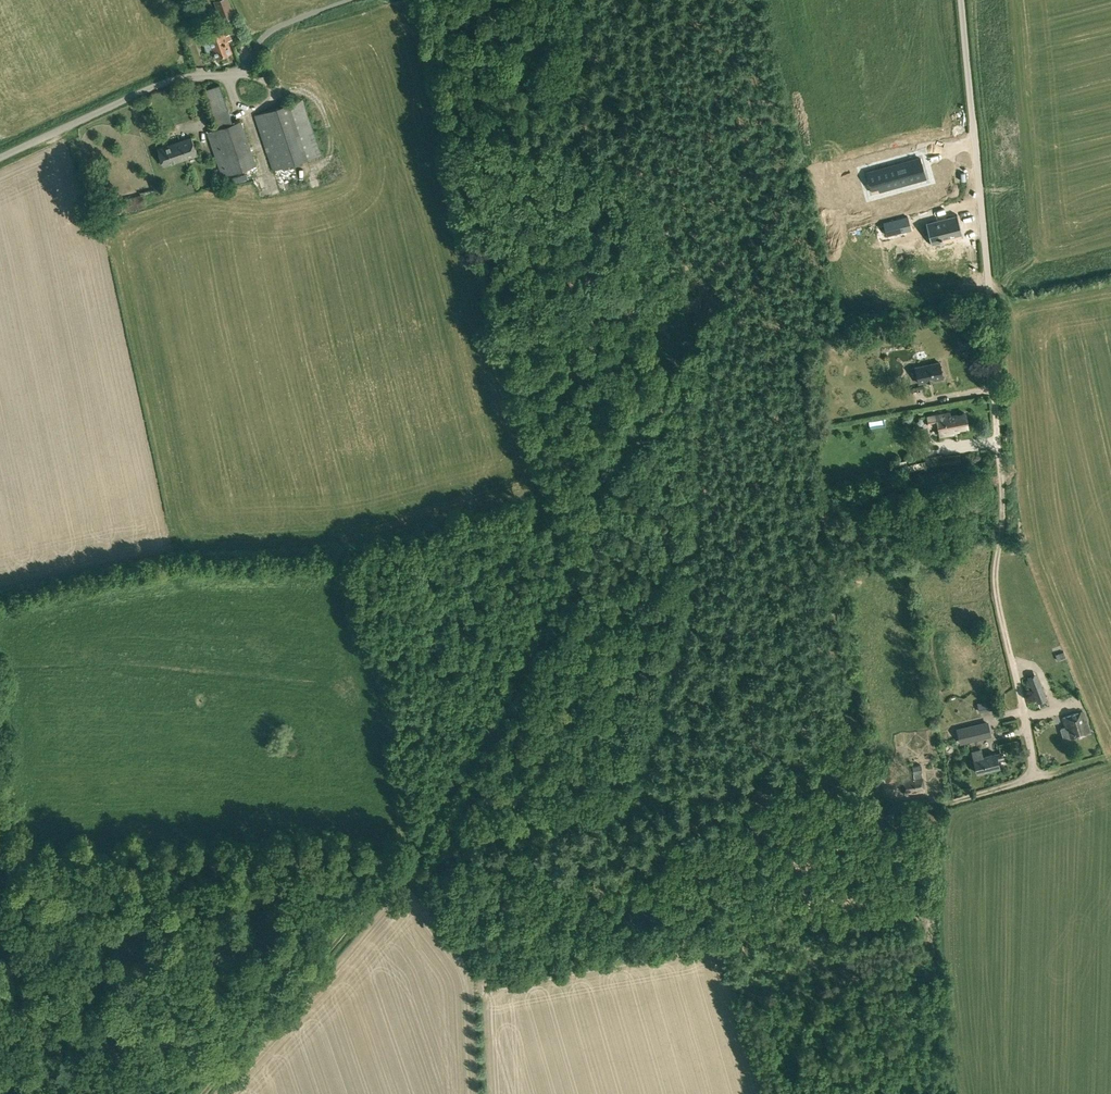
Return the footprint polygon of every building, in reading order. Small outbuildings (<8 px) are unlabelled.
[(228,0),(217,0),(214,1),(221,21),(234,15),(228,0)] [(223,29),(207,35),(213,50),(216,59),(232,53),(228,41),(226,35),(223,29)] [(206,90),(219,127),(233,122),(220,85),(206,90)] [(254,115),(273,171),(321,155),(303,99),(254,115)] [(233,122),(219,127),(207,132),(222,176),(257,164),(242,120),(233,122)] [(163,166),(198,154),(192,137),(157,148),(163,166)] [(912,180),(912,181),(926,177),(921,159),(892,166),(892,165),(876,169),(881,188),(881,189),(903,183),(902,182),(912,180)] [(146,207),(143,194),(125,198),(128,211),(146,207)] [(887,235),(911,229),(908,216),(884,223),(887,235)] [(930,248),(930,247),(939,245),(939,242),(959,237),(960,240),(961,240),(955,218),(954,218),(955,220),(925,228),(924,226),(929,248),(930,248)] [(926,328),(932,326),(929,315),(923,317),(926,328)] [(973,330),(957,334),(960,348),(976,344),(973,330)] [(927,382),(933,381),(933,380),(943,378),(940,362),(915,367),(919,383),(927,381),(927,382)] [(966,413),(950,416),(950,413),(927,417),(929,426),(938,424),(940,436),(954,434),(953,430),(968,427),(966,413)] [(960,454),(941,457),(940,457),(941,465),(961,462),(960,454)] [(899,461),(902,473),(927,467),(926,460),(907,465),(906,459),(899,461)] [(1063,652),(1055,655),(1058,661),(1066,658),(1063,652)] [(1040,681),(1030,685),(1037,703),(1048,699),(1040,681)] [(1090,732),(1083,711),(1062,718),(1065,727),(1061,729),(1064,740),(1071,738),(1090,732)] [(981,723),(970,726),(974,741),(985,739),(981,723)] [(996,753),(989,755),(983,756),(981,750),(972,752),(977,773),(992,770),(999,768),(998,761),(1004,759),(1003,754),(997,756),(996,753)] [(883,762),(886,781),(887,781),(897,780),(894,760),(883,762)] [(903,777),(905,794),(925,791),(923,777),(922,776),(922,772),(923,772),(922,765),(912,766),(913,773),(914,776),(903,777)]
